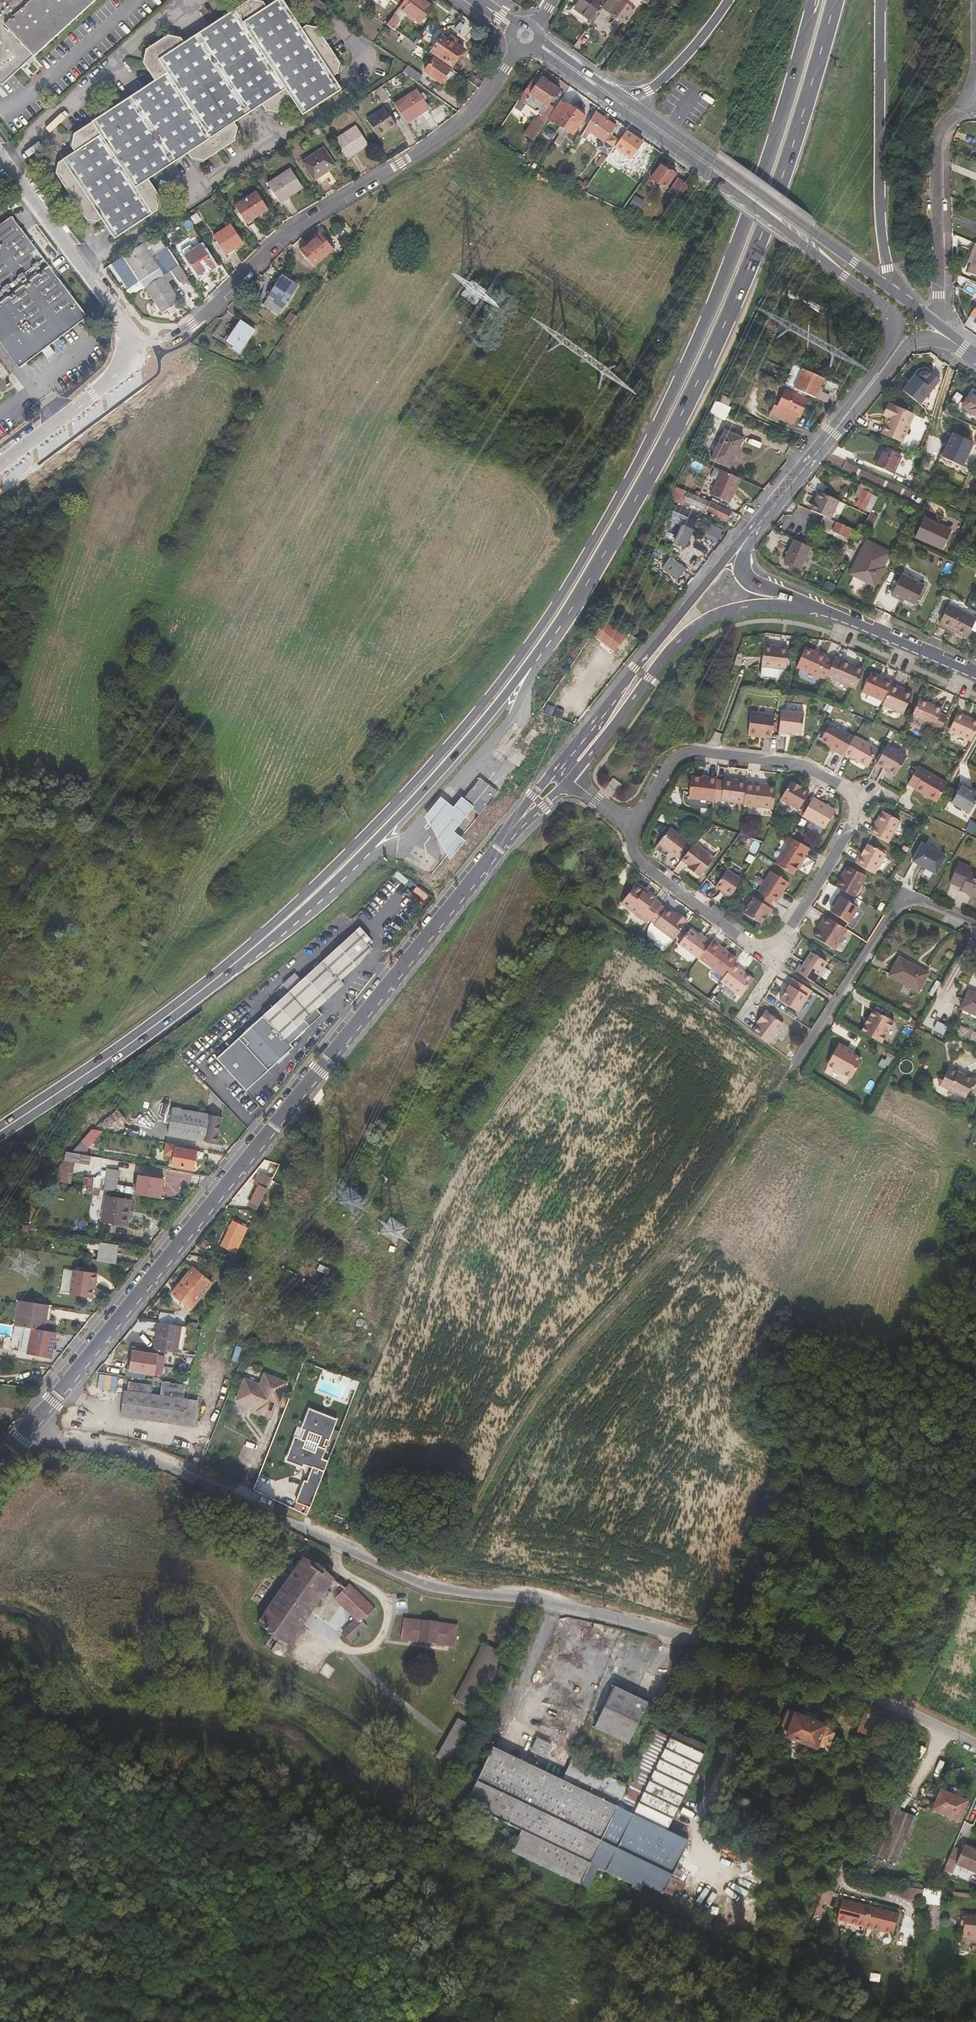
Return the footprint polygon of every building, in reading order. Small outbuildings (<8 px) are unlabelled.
[(2,86),(32,59),(33,60),(101,0),(0,0),(0,84),(2,86)] [(282,0),(276,0),(266,7),(261,0),(247,0),(182,42),(178,36),(168,34),(144,49),(141,59),(153,79),(70,131),(68,141),(72,148),(54,160),(53,170),(84,217),(91,219),(98,215),(111,235),(156,207),(159,196),(146,176),(186,152),(190,158),(200,160),(235,139),(237,129),(233,122),(261,104),(265,111),(274,113),(292,102),(301,115),(340,90),(331,77),(338,73),(340,64),(316,27),(308,25),(301,29),(282,0)] [(421,0),(406,0),(398,11),(397,10),(391,18),(396,22),(402,14),(419,26),(432,8),(421,0)] [(591,23),(599,12),(605,4),(600,0),(579,0),(572,9),(591,23)] [(638,0),(608,0),(605,4),(599,12),(606,17),(609,14),(626,25),(641,2),(638,0)] [(421,51),(412,45),(396,34),(392,40),(417,57),(421,51)] [(446,40),(442,37),(430,54),(452,69),(464,53),(453,45),(455,41),(449,36),(446,40)] [(448,75),(431,64),(423,76),(439,87),(448,75)] [(420,75),(408,66),(403,73),(416,82),(420,75)] [(478,91),(482,85),(470,76),(466,82),(478,91)] [(538,85),(534,82),(525,94),(530,98),(526,102),(545,116),(541,122),(537,119),(529,133),(537,139),(550,119),(556,110),(552,106),(563,90),(544,76),(538,85)] [(383,92),(381,89),(375,93),(382,105),(389,101),(387,99),(383,92)] [(388,89),(383,92),(387,99),(392,95),(388,89)] [(393,108),(404,125),(426,112),(415,94),(393,108)] [(563,100),(556,110),(550,119),(574,134),(586,116),(563,100)] [(394,129),(383,111),(366,122),(377,140),(394,129)] [(617,126),(597,112),(583,137),(588,140),(594,133),(605,142),(601,148),(610,156),(616,148),(628,131),(629,129),(620,122),(617,126)] [(365,149),(354,130),(334,142),(345,161),(365,149)] [(643,142),(628,131),(616,148),(631,159),(643,142)] [(333,170),(321,151),(300,164),(312,183),(333,170)] [(602,168),(609,158),(604,155),(598,164),(602,168)] [(665,164),(655,178),(667,188),(678,173),(665,164)] [(300,189),(289,171),(264,186),(276,204),(300,189)] [(681,200),(690,187),(682,180),(673,192),(681,200)] [(576,188),(583,194),(588,186),(581,181),(576,188)] [(265,210),(254,192),(232,206),(243,224),(265,210)] [(12,217),(0,226),(0,293),(45,260),(12,217)] [(239,243),(228,226),(210,237),(222,254),(239,243)] [(295,256),(309,272),(329,253),(315,239),(295,256)] [(139,241),(120,253),(124,258),(137,278),(155,267),(139,241)] [(164,259),(170,255),(164,245),(158,249),(164,259)] [(211,268),(198,246),(181,257),(193,275),(203,269),(205,271),(211,268)] [(21,369),(43,352),(48,358),(57,352),(52,346),(89,317),(50,267),(0,305),(0,342),(21,369)] [(179,269),(170,275),(177,287),(186,281),(179,269)] [(294,290),(280,280),(259,310),(273,320),(294,290)] [(280,326),(287,330),(292,321),(286,317),(280,326)] [(239,327),(251,336),(255,331),(238,319),(219,345),(223,348),(239,327)] [(236,357),(251,336),(239,327),(223,348),(236,357)] [(804,369),(797,387),(816,396),(824,378),(804,369)] [(901,389),(920,405),(939,381),(930,374),(929,376),(926,374),(920,374),(917,377),(915,375),(908,384),(907,383),(901,389)] [(774,410),(797,420),(799,415),(802,416),(810,400),(787,391),(780,406),(776,405),(774,410)] [(730,404),(732,398),(722,395),(720,401),(730,404)] [(962,408),(975,417),(975,398),(972,395),(962,408)] [(716,400),(711,413),(727,419),(732,406),(716,400)] [(887,430),(907,438),(917,414),(894,404),(886,422),(890,424),(887,430)] [(796,422),(797,420),(774,410),(774,412),(796,422)] [(717,450),(735,458),(745,437),(726,429),(717,450)] [(905,442),(907,438),(887,430),(886,434),(905,442)] [(943,459),(962,467),(972,443),(971,442),(953,435),(943,459)] [(894,472),(901,454),(883,447),(875,464),(894,472)] [(731,467),(735,458),(717,450),(713,458),(731,467)] [(916,461),(901,454),(894,472),(908,478),(916,461)] [(717,484),(736,493),(742,479),(723,471),(717,484)] [(731,504),(736,493),(717,484),(712,495),(731,504)] [(874,489),(863,484),(854,506),(871,515),(872,512),(878,498),(872,495),(874,489)] [(728,522),(733,512),(683,489),(679,499),(683,501),(681,504),(688,508),(690,504),(728,522)] [(819,498),(813,510),(826,517),(829,518),(830,513),(836,516),(839,509),(834,507),(834,505),(819,498)] [(678,508),(674,516),(699,527),(703,519),(678,508)] [(871,515),(869,519),(865,526),(865,527),(874,531),(880,516),(872,512),(871,515)] [(829,518),(826,517),(823,525),(839,532),(838,534),(850,539),(854,529),(849,527),(829,518)] [(865,527),(865,526),(852,520),(849,527),(854,529),(862,533),(865,527)] [(941,551),(949,535),(937,530),(939,526),(924,520),(915,539),(941,551)] [(937,530),(949,535),(950,532),(939,526),(937,530)] [(706,535),(719,540),(723,532),(710,527),(706,535)] [(803,569),(812,547),(797,540),(787,562),(803,569)] [(684,547),(664,567),(675,578),(695,558),(684,547)] [(877,590),(886,571),(866,560),(856,579),(877,590)] [(918,606),(927,588),(913,581),(916,575),(907,571),(894,597),(904,602),(905,599),(918,606)] [(975,620),(975,619),(948,605),(939,625),(968,638),(975,620)] [(631,616),(626,621),(637,630),(642,624),(631,616)] [(628,634),(623,629),(613,641),(618,646),(628,634)] [(782,671),(784,649),(761,647),(758,668),(782,671)] [(822,677),(828,663),(822,660),(823,658),(802,649),(793,669),(821,681),(822,677)] [(838,662),(830,659),(828,663),(822,677),(852,690),(860,670),(838,661),(838,662)] [(889,684),(890,683),(868,673),(860,693),(881,702),(889,684)] [(898,688),(889,684),(881,702),(879,706),(901,715),(910,695),(897,689),(898,688)] [(940,709),(916,699),(909,717),(939,730),(945,716),(938,714),(940,709)] [(559,718),(567,720),(569,709),(562,707),(559,718)] [(777,712),(774,736),(782,736),(783,734),(798,736),(800,714),(777,712)] [(975,724),(975,722),(953,712),(947,732),(967,740),(975,724)] [(747,715),(744,738),(754,739),(754,738),(768,739),(771,717),(747,715)] [(834,754),(841,758),(842,755),(851,739),(828,725),(819,741),(829,747),(836,750),(834,754)] [(874,751),(852,738),(851,739),(842,755),(865,768),(874,751)] [(885,746),(874,765),(894,776),(905,757),(885,746)] [(913,791),(931,801),(942,783),(916,767),(906,785),(914,790),(913,791)] [(501,792),(485,778),(466,800),(475,807),(483,814),(501,792)] [(684,801),(709,803),(709,801),(711,782),(711,780),(704,779),(703,781),(697,780),(687,779),(684,801)] [(711,782),(709,801),(739,805),(742,784),(720,781),(720,783),(711,782)] [(608,782),(604,787),(613,793),(617,788),(608,782)] [(777,801),(796,811),(806,793),(787,783),(777,801)] [(959,783),(950,806),(975,815),(975,813),(975,790),(959,783)] [(739,805),(739,807),(769,811),(772,790),(764,789),(758,788),(759,785),(742,784),(739,805)] [(475,807),(461,798),(454,806),(442,797),(425,814),(450,860),(467,841),(455,831),(475,807)] [(832,812),(809,799),(799,817),(822,830),(832,812)] [(866,834),(883,843),(895,822),(879,812),(866,834)] [(665,831),(654,846),(671,860),(683,844),(665,831)] [(789,877),(805,849),(789,840),(772,866),(789,877)] [(918,842),(907,860),(930,872),(941,854),(918,842)] [(689,845),(677,862),(684,868),(683,869),(701,882),(714,863),(689,845)] [(852,864),(870,873),(880,855),(863,845),(852,864)] [(944,884),(955,890),(955,892),(975,902),(975,880),(963,873),(964,870),(952,865),(944,884)] [(832,888),(851,898),(862,878),(843,868),(832,888)] [(716,893),(726,900),(737,883),(737,882),(724,872),(710,889),(716,893)] [(769,903),(772,905),(784,885),(767,873),(754,894),(756,895),(769,903)] [(643,926),(646,923),(656,908),(650,903),(651,902),(634,888),(631,889),(618,907),(643,926)] [(714,897),(724,904),(726,900),(716,893),(714,897)] [(766,909),(769,903),(756,895),(752,901),(750,900),(741,916),(757,926),(767,911),(766,909)] [(846,925),(855,909),(836,896),(831,903),(833,905),(828,914),(846,925)] [(649,928),(669,943),(683,925),(662,910),(661,912),(656,908),(646,923),(650,926),(649,928)] [(832,952),(845,932),(822,918),(816,928),(819,930),(817,934),(812,939),(832,952)] [(360,928),(239,1038),(268,1071),(286,1055),(294,1048),(290,1044),(322,1015),(317,1010),(344,984),(341,981),(363,960),(372,948),(369,945),(367,943),(370,940),(371,939),(360,928)] [(675,947),(695,962),(696,960),(708,944),(701,938),(699,942),(693,937),(686,932),(675,947)] [(721,978),(730,966),(733,962),(708,944),(696,960),(721,978)] [(793,973),(811,985),(824,964),(809,955),(800,968),(797,966),(793,973)] [(901,963),(890,982),(905,990),(906,988),(920,996),(930,978),(901,963)] [(721,978),(718,983),(739,998),(751,981),(730,966),(721,978)] [(295,972),(284,982),(290,989),(301,978),(295,972)] [(795,1014),(808,993),(789,981),(785,988),(787,989),(778,1003),(795,1014)] [(962,1014),(975,1020),(975,998),(970,995),(962,1014)] [(895,1020),(870,1011),(862,1034),(887,1042),(895,1020)] [(752,1035),(768,1047),(781,1025),(762,1013),(757,1022),(759,1024),(757,1027),(752,1035)] [(862,1064),(853,1058),(846,1054),(848,1051),(840,1046),(828,1067),(851,1082),(862,1064)] [(952,1084),(954,1093),(975,1104),(975,1082),(971,1079),(970,1081),(961,1077),(959,1081),(952,1084)] [(176,1109),(171,1135),(221,1145),(227,1118),(176,1109)] [(103,1132),(93,1130),(84,1141),(91,1146),(103,1132)] [(186,1147),(168,1144),(166,1156),(178,1158),(177,1167),(195,1170),(198,1152),(186,1150),(186,1147)] [(106,1168),(103,1189),(116,1191),(118,1170),(106,1168)] [(260,1211),(275,1178),(265,1172),(259,1182),(262,1185),(253,1202),(255,1203),(253,1207),(260,1211)] [(134,1195),(160,1199),(163,1179),(138,1175),(134,1195)] [(104,1196),(100,1223),(126,1227),(130,1201),(104,1196)] [(223,1247),(238,1255),(250,1231),(235,1223),(223,1247)] [(117,1249),(101,1246),(99,1262),(115,1264),(117,1249)] [(211,1283),(194,1269),(174,1293),(189,1306),(201,1292),(202,1294),(211,1283)] [(93,1299),(94,1288),(95,1282),(97,1283),(98,1274),(74,1271),(71,1296),(93,1299)] [(294,1290),(311,1298),(317,1285),(300,1277),(294,1290)] [(51,1305),(20,1301),(15,1330),(23,1331),(47,1335),(51,1305)] [(164,1314),(163,1323),(176,1325),(177,1316),(164,1314)] [(181,1347),(184,1327),(162,1324),(160,1344),(181,1347)] [(47,1335),(23,1331),(19,1356),(54,1361),(58,1337),(47,1335)] [(133,1354),(131,1371),(154,1375),(156,1357),(133,1354)] [(264,1371),(260,1382),(243,1376),(234,1402),(275,1416),(287,1379),(264,1371)] [(187,1386),(160,1382),(159,1390),(158,1397),(150,1396),(129,1393),(124,1392),(120,1417),(194,1429),(198,1403),(185,1401),(187,1386)] [(129,1393),(150,1396),(151,1389),(130,1386),(129,1393)] [(306,1462),(310,1463),(309,1467),(314,1469),(307,1483),(319,1488),(329,1463),(324,1461),(329,1449),(326,1448),(329,1442),(331,1443),(339,1423),(313,1412),(305,1430),(307,1432),(303,1441),(298,1439),(288,1461),(303,1468),(306,1462)] [(312,1433),(306,1449),(317,1455),(324,1438),(312,1433)] [(301,1559),(258,1623),(288,1644),(332,1580),(301,1559)] [(350,1582),(336,1598),(355,1617),(343,1633),(351,1640),(366,1625),(361,1620),(374,1607),(350,1582)] [(534,1625),(539,1627),(543,1620),(538,1617),(534,1625)] [(405,1619),(402,1640),(454,1647),(457,1626),(405,1619)] [(542,1628),(539,1627),(534,1625),(527,1638),(535,1642),(542,1628)] [(605,1631),(593,1628),(592,1633),(603,1636),(605,1631)] [(487,1651),(458,1706),(479,1718),(508,1663),(487,1651)] [(730,1699),(734,1682),(723,1680),(720,1697),(730,1699)] [(633,1739),(653,1699),(618,1682),(598,1722),(633,1739)] [(886,1713),(868,1706),(860,1731),(873,1735),(869,1747),(873,1749),(886,1713)] [(789,1708),(780,1731),(827,1750),(835,1730),(824,1726),(825,1722),(789,1708)] [(448,1771),(471,1734),(458,1726),(435,1763),(448,1771)] [(590,1740),(624,1758),(628,1751),(593,1733),(590,1740)] [(554,1742),(541,1735),(534,1748),(548,1754),(554,1742)] [(655,1775),(635,1815),(681,1837),(705,1788),(691,1782),(707,1751),(674,1735),(657,1771),(655,1775)] [(511,1853),(578,1886),(580,1887),(590,1865),(641,1889),(643,1885),(663,1895),(673,1876),(677,1868),(689,1842),(681,1837),(635,1815),(617,1806),(627,1786),(599,1769),(575,1756),(564,1778),(496,1744),(480,1778),(474,1783),(464,1804),(521,1832),(511,1853)] [(627,1786),(617,1806),(635,1815),(655,1775),(638,1767),(630,1784),(628,1783),(627,1786)] [(940,1793),(932,1812),(959,1824),(968,1804),(940,1793)] [(886,1807),(867,1854),(890,1864),(910,1817),(886,1807)] [(958,1865),(975,1873),(975,1852),(965,1847),(958,1865)] [(677,1868),(673,1876),(680,1879),(683,1871),(677,1868)] [(913,1899),(924,1901),(925,1890),(914,1888),(913,1899)] [(923,1903),(923,1904),(941,1906),(943,1899),(943,1893),(938,1892),(925,1890),(924,1901),(923,1903)] [(829,1906),(831,1894),(824,1893),(816,1919),(823,1921),(826,1911),(822,1910),(824,1905),(829,1906)] [(943,1893),(943,1899),(969,1903),(969,1896),(943,1893)] [(858,1929),(867,1931),(872,1909),(863,1908),(858,1929)] [(872,1909),(867,1931),(870,1931),(870,1928),(877,1930),(885,1931),(884,1935),(894,1937),(899,1916),(889,1914),(889,1915),(874,1912),(874,1910),(872,1909)] [(964,1930),(962,1939),(970,1940),(971,1942),(975,1943),(975,1918),(975,1920),(961,1918),(961,1924),(964,1925),(964,1930)]
